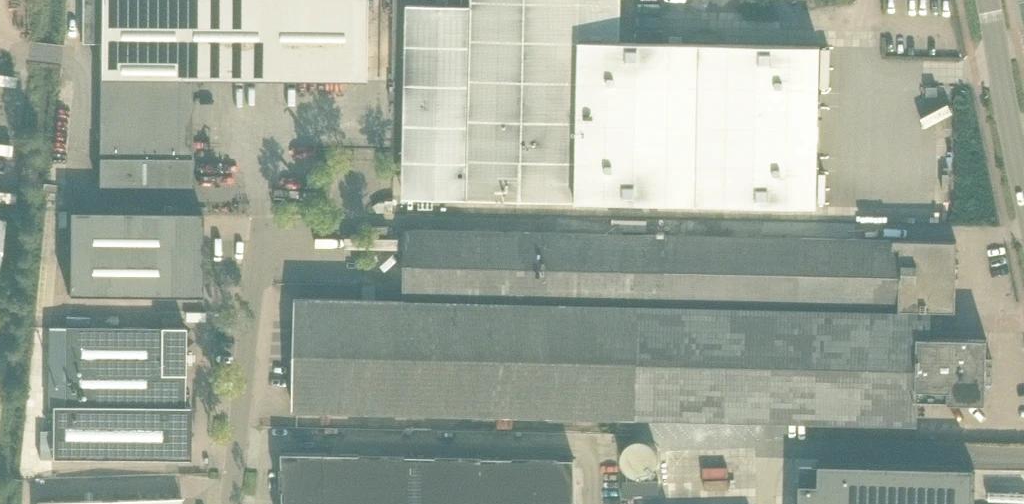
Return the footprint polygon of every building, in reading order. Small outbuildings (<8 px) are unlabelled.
[(365,0),(81,0),(81,42),(99,43),(98,185),(191,186),(192,78),(364,80),(365,0)] [(404,161),(468,162),(467,199),(816,207),(820,46),(619,42),(620,0),(462,0),(461,6),(407,5),(404,161)] [(926,96),(937,96),(937,87),(926,87),(926,96)] [(200,296),(200,244),(202,244),(202,212),(68,210),(67,295),(157,296),(157,295),(200,296)] [(986,339),(929,337),(930,310),(955,310),(957,241),(405,229),(403,300),(296,297),(294,409),(916,424),(917,402),(985,403),(986,339)] [(52,459),(190,460),(190,407),(184,407),(185,328),(63,328),(63,407),(52,406),(52,459)] [(282,490),(282,496),(325,495),(324,453),(281,452),(282,467),(280,467),(280,490),(282,490)] [(325,495),(325,503),(384,503),(382,453),(359,452),(359,454),(324,453),(325,495)] [(382,453),(384,503),(422,503),(421,455),(406,455),(406,453),(382,453)] [(421,455),(422,503),(460,503),(459,454),(436,454),(436,456),(421,455)] [(459,454),(460,503),(498,503),(497,457),(482,457),(483,455),(459,454)] [(497,457),(498,503),(537,503),(535,456),(512,455),(512,457),(497,457)] [(535,456),(537,503),(575,503),(574,459),(559,458),(559,456),(535,456)] [(797,503),(972,503),(973,467),(817,463),(816,483),(798,483),(797,503)] [(658,484),(622,485),(622,498),(658,497),(658,484)] [(325,495),(282,496),(283,503),(325,503),(325,495)]
